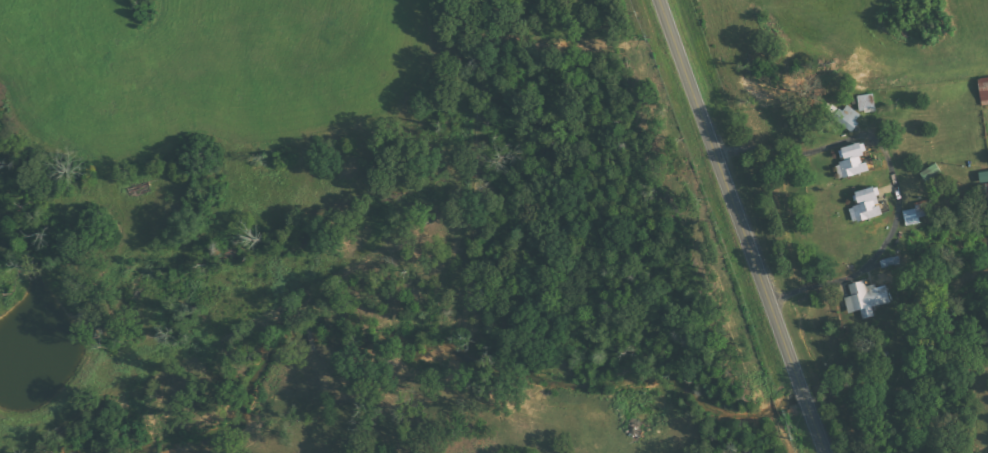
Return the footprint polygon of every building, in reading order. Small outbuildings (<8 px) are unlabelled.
[(872,172),(866,144),(842,149),(845,163),(838,164),(841,179),(872,172)] [(854,224),(886,215),(879,187),(858,192),(861,205),(850,208),(854,224)] [(908,227),(922,223),(921,218),(932,215),(928,201),(916,204),(917,208),(904,212),(908,227)] [(850,314),(863,311),(865,319),(876,316),(874,308),(893,303),(889,285),(878,288),(877,284),(868,287),(867,281),(850,285),(853,296),(846,298),(850,314)]
